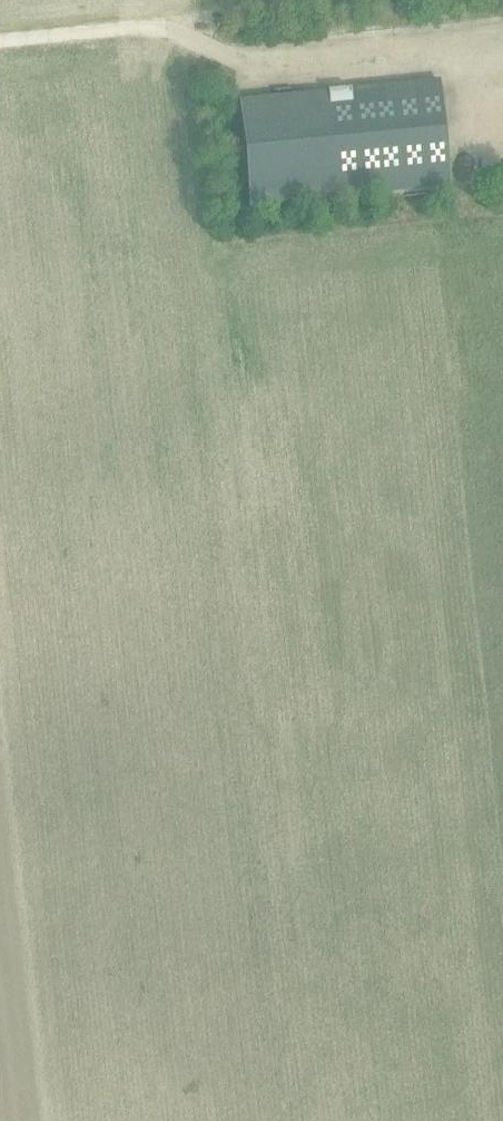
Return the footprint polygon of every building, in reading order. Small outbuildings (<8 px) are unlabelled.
[(251,209),(451,190),(440,83),(240,103),(251,209)] [(447,150),(462,150),(462,133),(447,134),(447,150)]
